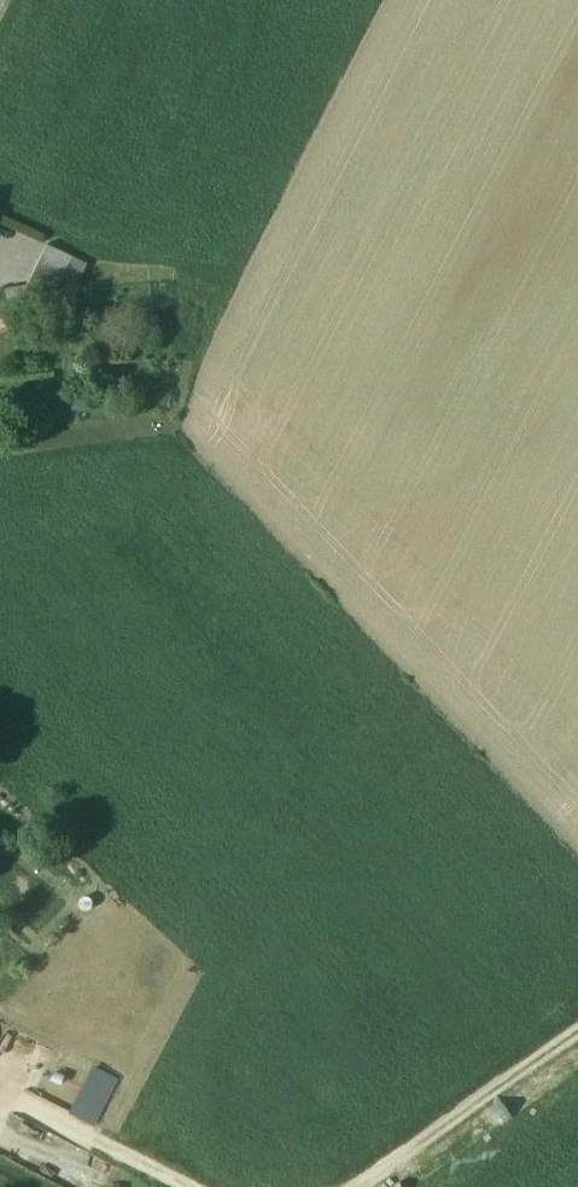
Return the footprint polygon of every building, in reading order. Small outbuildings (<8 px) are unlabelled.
[(73,264),(48,252),(23,303),(55,300),(73,264)]
